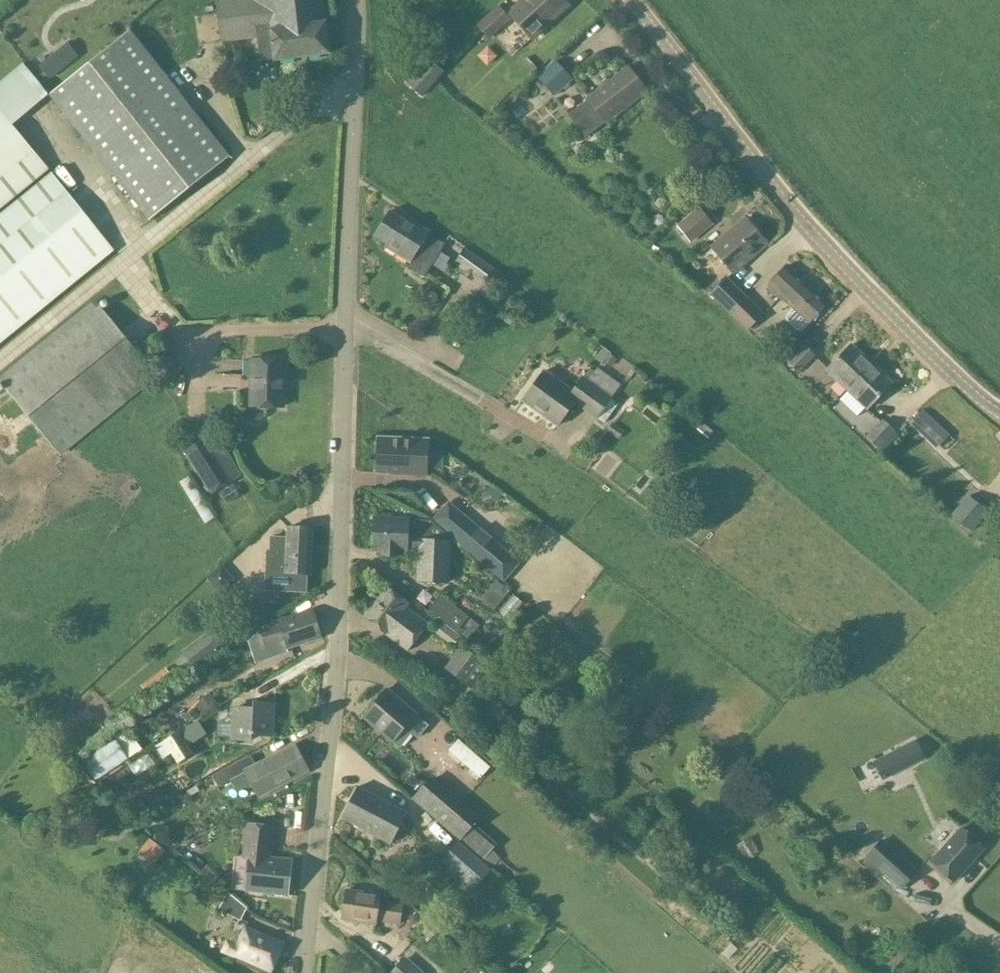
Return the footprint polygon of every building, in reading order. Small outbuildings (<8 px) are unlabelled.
[(326,27),(325,21),(322,0),(216,0),(218,14),(221,43),(258,38),(261,61),(275,59),(275,61),(329,54),(326,27)] [(522,27),(532,38),(544,27),(568,6),(562,0),(523,0),(509,13),(522,27)] [(488,38),(500,27),(509,19),(499,7),(478,26),(482,31),(488,38)] [(126,26),(47,92),(99,161),(100,160),(149,222),(231,156),(164,73),(157,65),(126,26)] [(51,79),(65,68),(53,54),(39,65),(51,79)] [(422,97),(434,83),(444,72),(429,59),(407,83),(422,97)] [(557,61),(537,79),(553,96),(573,78),(557,61)] [(629,67),(588,98),(568,113),(586,137),(606,122),(647,91),(629,67)] [(12,125),(38,104),(16,77),(11,72),(0,81),(0,211),(50,171),(12,125)] [(115,250),(51,172),(0,213),(0,344),(115,250)] [(699,208),(677,225),(690,240),(711,223),(699,208)] [(410,262),(411,263),(408,267),(423,276),(445,241),(430,232),(415,223),(413,225),(390,211),(375,236),(387,243),(385,246),(410,262)] [(734,272),(766,243),(746,219),(713,247),(734,272)] [(506,276),(465,247),(454,263),(465,270),(462,274),(472,280),(474,277),(483,284),(488,277),(499,285),(506,276)] [(810,323),(827,304),(786,266),(768,285),(793,308),(787,315),(786,320),(798,330),(803,330),(809,323),(810,323)] [(711,291),(733,313),(748,295),(727,274),(711,291)] [(748,295),(733,313),(749,328),(766,311),(748,295)] [(88,434),(158,377),(95,300),(0,377),(0,378),(1,379),(0,379),(0,381),(35,425),(61,456),(88,434)] [(847,390),(872,364),(851,344),(826,370),(847,390)] [(788,361),(798,371),(815,354),(805,345),(788,361)] [(252,360),(252,406),(283,407),(283,379),(284,361),(252,360)] [(872,364),(847,390),(867,409),(892,383),(872,364)] [(597,416),(610,397),(611,398),(621,384),(598,367),(595,371),(590,368),(583,378),(580,376),(570,390),(544,371),(523,400),(558,425),(559,425),(576,401),(597,416)] [(912,420),(939,446),(949,435),(922,409),(912,420)] [(708,437),(713,431),(689,411),(684,417),(708,437)] [(857,423),(868,433),(866,435),(877,446),(893,429),(882,418),(878,422),(864,415),(857,423)] [(623,431),(612,424),(607,432),(617,440),(623,431)] [(210,493),(232,481),(207,437),(185,450),(210,493)] [(427,475),(428,440),(378,438),(377,473),(427,475)] [(485,491),(498,501),(503,495),(490,485),(485,491)] [(968,495),(951,515),(972,532),(989,512),(968,495)] [(450,502),(435,521),(451,533),(451,538),(504,581),(521,559),(483,528),(450,502)] [(451,533),(435,521),(409,520),(375,518),(373,549),(381,550),(381,555),(399,556),(399,550),(407,550),(419,551),(418,582),(449,583),(451,538),(451,533)] [(268,572),(286,573),(310,574),(312,529),(288,528),(287,540),(270,539),(268,572)] [(496,608),(509,587),(495,578),(482,599),(496,608)] [(408,651),(428,624),(405,607),(408,603),(388,588),(365,618),(387,634),(408,651)] [(430,612),(442,621),(456,633),(470,616),(443,595),(430,612)] [(498,597),(500,611),(513,609),(511,595),(498,597)] [(313,610),(279,621),(258,628),(267,655),(288,648),(322,637),(313,610)] [(195,668),(228,643),(215,627),(182,651),(195,668)] [(472,689),(490,667),(462,646),(445,668),(472,689)] [(416,714),(401,702),(387,690),(364,717),(379,729),(393,741),(405,728),(418,738),(429,725),(416,714)] [(211,693),(196,704),(203,714),(218,704),(211,693)] [(271,735),(273,704),(254,703),(254,708),(235,707),(233,739),(252,740),(253,734),(271,735)] [(185,717),(190,724),(199,718),(193,711),(185,717)] [(232,715),(222,715),(222,736),(231,736),(232,715)] [(164,741),(156,746),(164,758),(171,753),(178,763),(178,764),(194,753),(180,731),(164,741)] [(86,743),(80,736),(69,744),(75,752),(86,743)] [(81,761),(95,781),(128,758),(114,738),(81,761)] [(481,777),(492,763),(458,738),(447,752),(481,777)] [(878,772),(906,758),(908,762),(923,754),(920,750),(915,740),(873,762),(878,772)] [(218,786),(246,771),(246,772),(259,795),(308,770),(296,746),(257,766),(250,754),(212,775),(218,786)] [(413,796),(457,837),(489,866),(493,869),(504,857),(493,846),(497,843),(474,822),(478,817),(432,776),(413,796)] [(371,794),(358,787),(342,817),(391,843),(407,813),(379,798),(381,796),(373,791),(371,794)] [(288,894),(292,860),(271,858),(274,827),(246,824),(243,858),(251,859),(248,890),(288,894)] [(961,826),(930,860),(954,883),(986,848),(961,826)] [(760,850),(748,834),(735,843),(747,860),(760,850)] [(868,853),(882,865),(905,885),(920,869),(882,836),(868,853)] [(489,866),(457,837),(441,855),(473,884),(489,866)] [(164,853),(150,842),(140,854),(155,865),(164,853)] [(401,925),(403,905),(404,903),(380,898),(381,895),(347,890),(342,919),(376,924),(377,921),(401,925)] [(217,910),(238,919),(244,905),(228,892),(217,910)] [(421,930),(431,939),(439,930),(429,921),(421,930)] [(233,957),(232,959),(265,972),(272,972),(286,939),(248,923),(239,943),(227,938),(221,952),(233,957)] [(390,972),(426,972),(406,955),(390,972)] [(969,967),(970,966),(967,963),(966,964),(961,959),(951,969),(955,972),(975,972),(969,967)]
